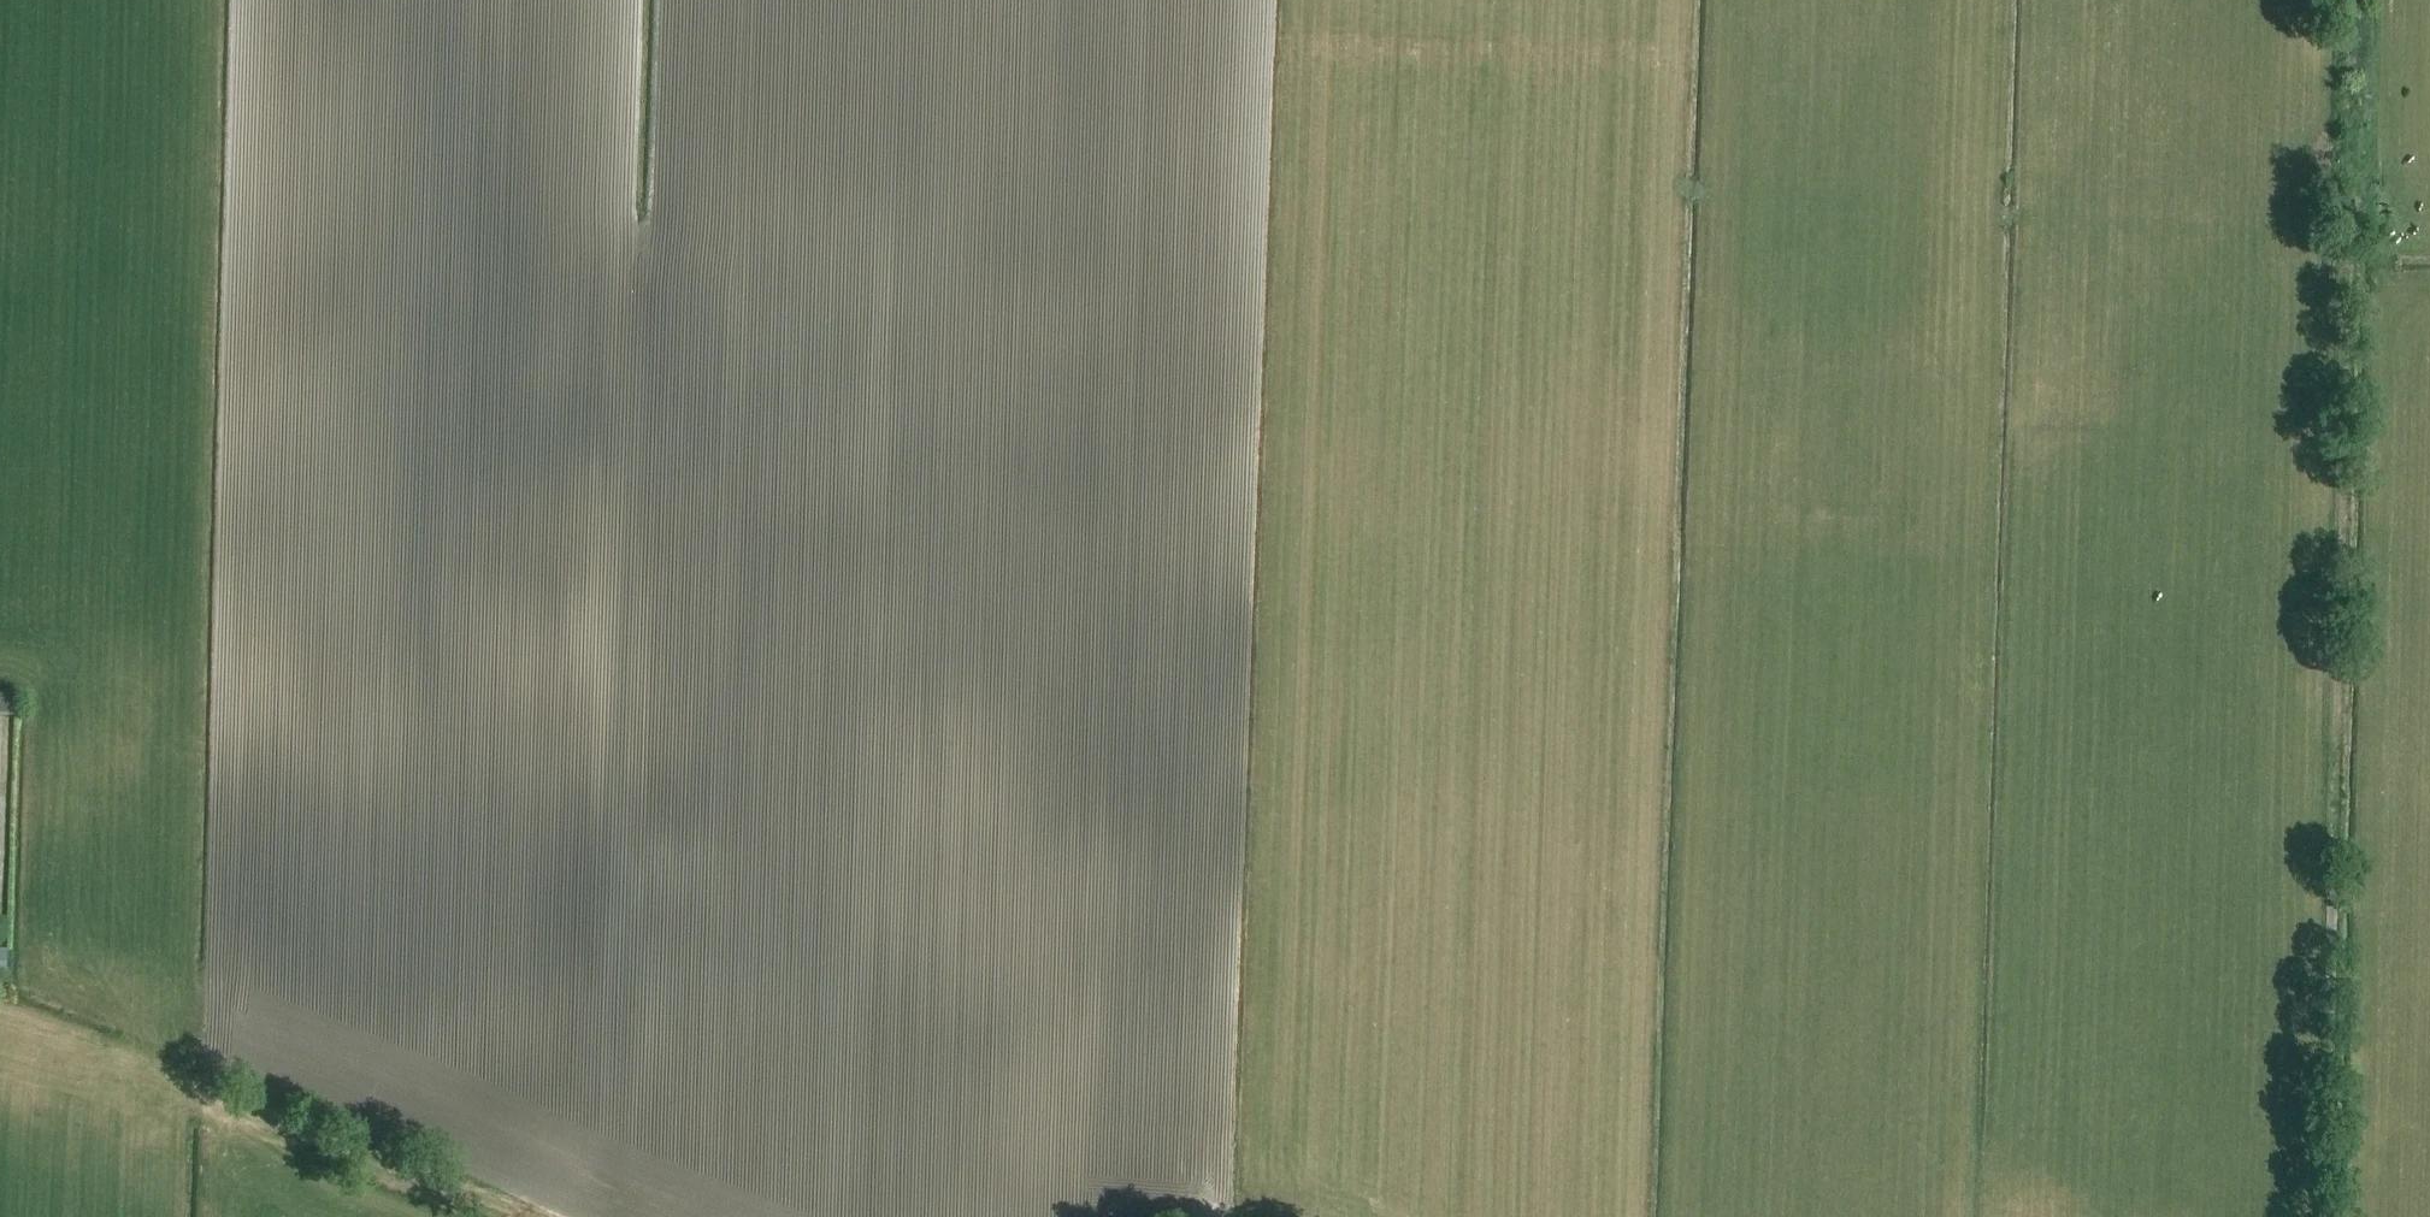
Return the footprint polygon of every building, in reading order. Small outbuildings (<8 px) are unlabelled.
[(23,711),(23,689),(0,689),(0,711),(23,711)]
